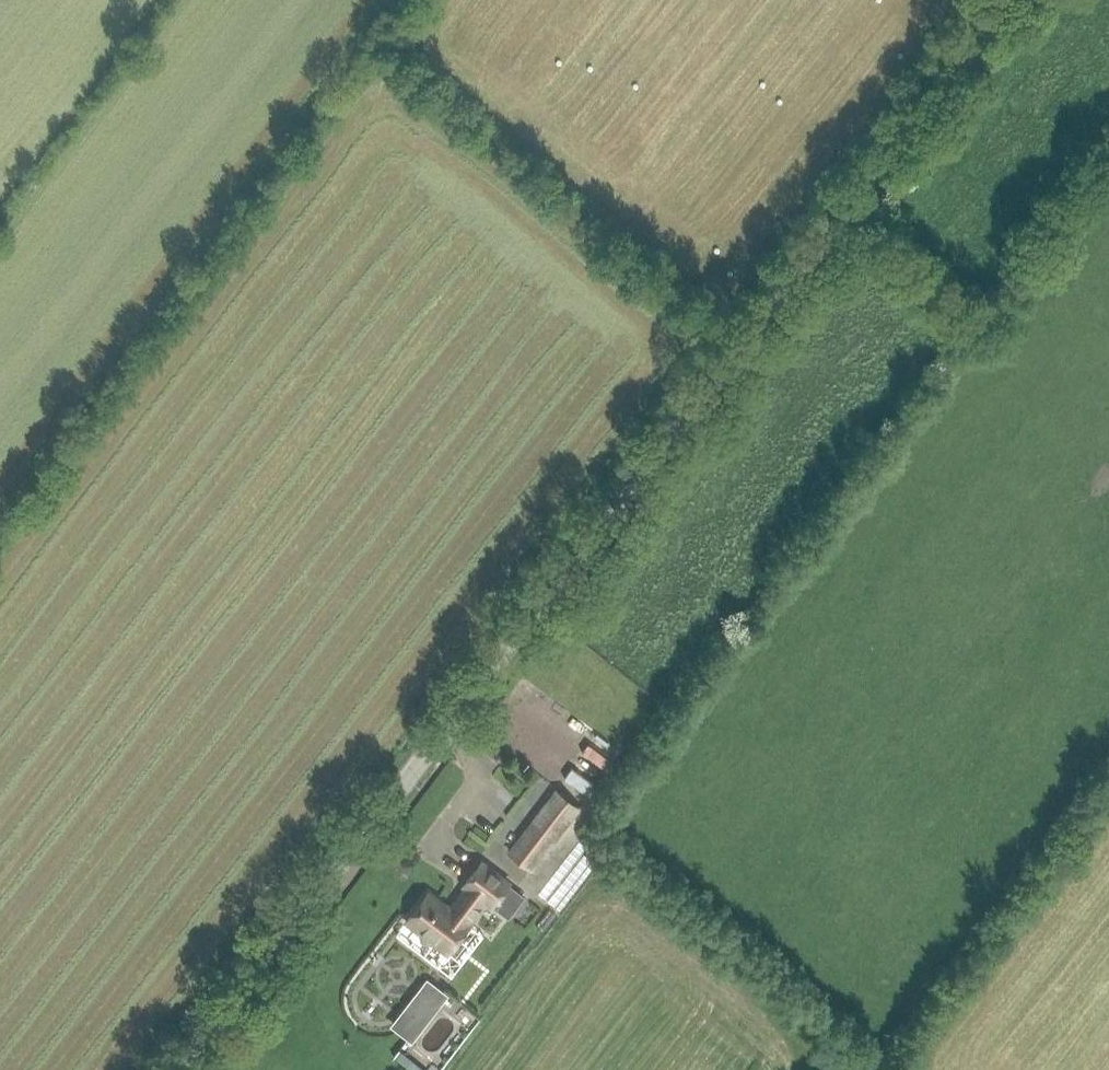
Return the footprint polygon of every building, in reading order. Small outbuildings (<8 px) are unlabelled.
[(555,788),(506,854),(532,874),(539,864),(559,839),(582,809),(555,788)] [(432,944),(436,942),(451,953),(472,925),(471,924),(484,907),(490,911),(512,883),(483,862),(466,885),(470,887),(452,910),(430,893),(408,921),(424,933),(424,937),(425,941),(428,943),(432,944)] [(412,1036),(444,993),(428,981),(395,1023),(412,1036)] [(420,1069),(436,1069),(428,1063),(463,1025),(448,1011),(440,1021),(433,1015),(400,1052),(420,1069)]
